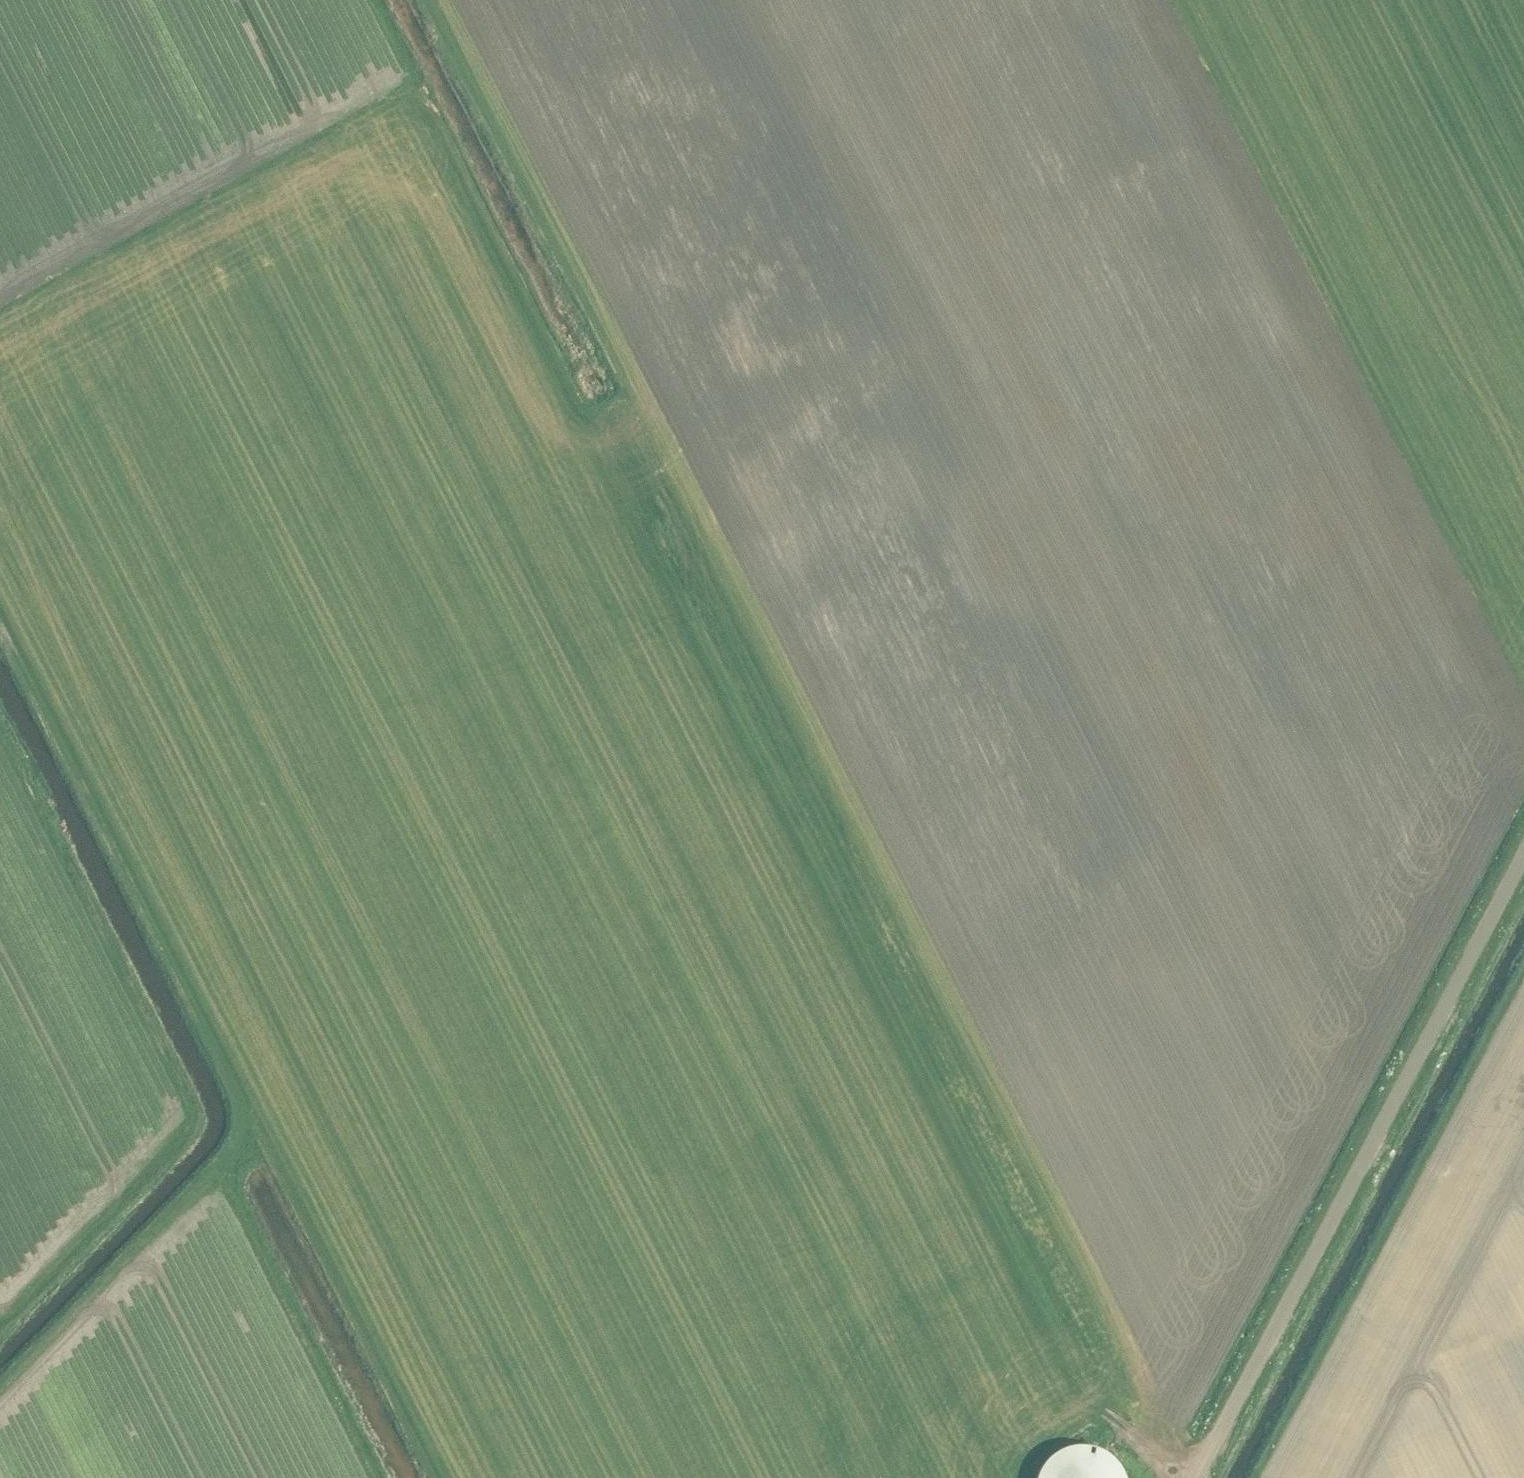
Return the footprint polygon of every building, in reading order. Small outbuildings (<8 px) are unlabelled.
[(1128,1473),(1123,1467),(1117,1461),(1110,1457),(1102,1454),(1094,1453),(1086,1452),(1078,1454),(1070,1456),(1063,1460),(1057,1465),(1051,1471),(1047,1477),(1131,1477),(1128,1473)]
